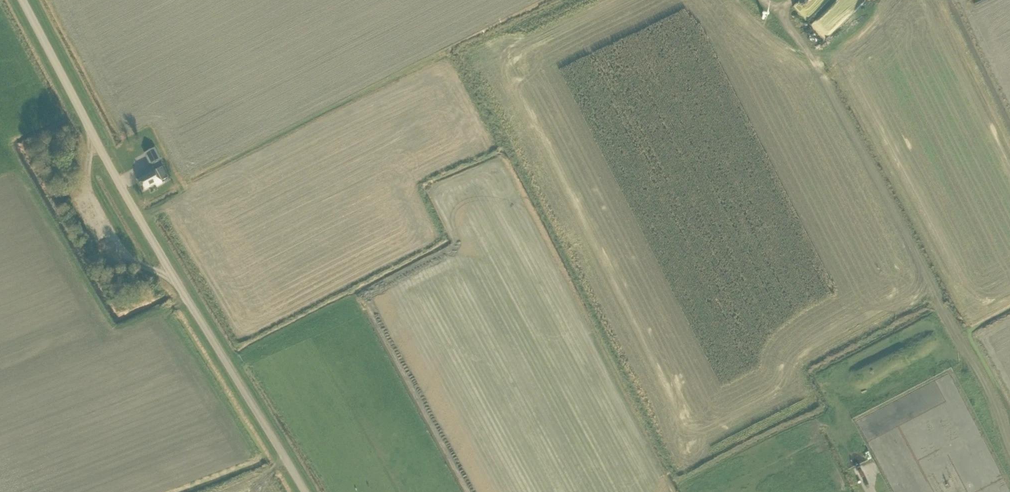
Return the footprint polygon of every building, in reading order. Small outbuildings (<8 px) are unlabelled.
[(162,160),(155,148),(144,153),(151,166),(162,160)] [(155,170),(154,168),(138,176),(139,178),(136,179),(143,192),(156,185),(157,187),(162,185),(161,181),(168,177),(162,166),(155,170)]
